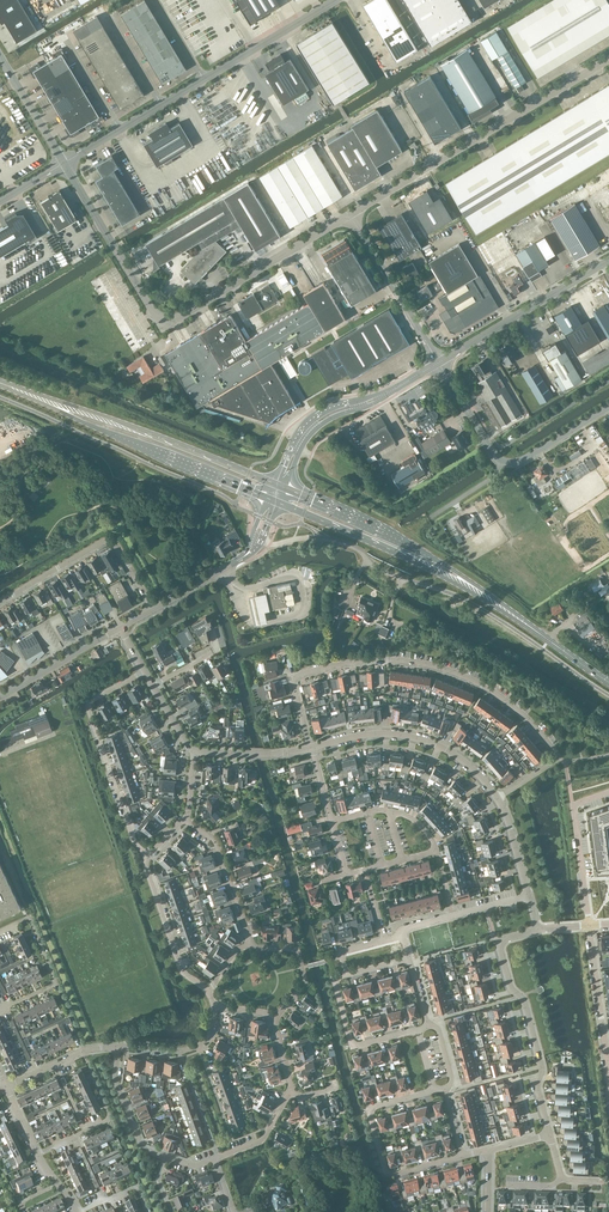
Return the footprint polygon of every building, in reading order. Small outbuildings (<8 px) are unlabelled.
[(37,30),(24,9),(19,0),(0,0),(0,22),(1,24),(4,22),(16,42),(37,30)] [(161,84),(186,69),(144,0),(120,14),(161,84)] [(251,24),(258,20),(258,19),(280,5),(277,0),(237,0),(251,24)] [(397,61),(417,49),(388,0),(371,0),(363,5),(397,61)] [(431,45),(471,20),(459,0),(404,0),(431,45)] [(538,77),(608,34),(608,3),(607,0),(551,0),(508,26),(538,77)] [(84,23),(72,30),(78,40),(99,74),(100,77),(119,109),(144,94),(124,62),(123,60),(102,25),(96,16),(84,23)] [(297,44),(334,104),(369,81),(332,22),(297,44)] [(492,60),(497,57),(519,93),(523,90),(523,88),(521,85),(526,82),(496,31),(481,40),(492,60)] [(36,76),(50,101),(55,110),(56,110),(66,127),(64,129),(68,136),(72,137),(80,132),(78,129),(91,121),(93,125),(103,118),(97,109),(95,110),(85,93),(80,84),(65,59),(67,58),(61,48),(51,54),(53,58),(40,66),(38,62),(28,68),(34,78),(36,76)] [(451,81),(470,112),(469,112),(474,120),(490,111),(489,108),(500,102),(496,96),(496,97),(477,65),(467,49),(441,64),(451,81)] [(281,54),(266,63),(270,69),(270,68),(271,70),(265,73),(282,102),(308,87),(291,58),(285,62),(284,60),(281,54)] [(430,75),(404,91),(435,142),(461,127),(430,75)] [(507,145),(497,151),(482,160),(445,182),(476,234),(533,199),(538,196),(608,153),(608,83),(507,145)] [(353,128),(327,143),(355,190),(382,174),(377,166),(403,151),(378,109),(352,125),(353,128)] [(150,132),(153,138),(143,144),(156,166),(175,155),(176,157),(181,154),(180,152),(192,145),(179,122),(169,128),(165,123),(150,132)] [(312,145),(294,156),(260,177),(290,227),(343,195),(312,145)] [(101,176),(94,180),(121,225),(140,213),(113,169),(118,166),(111,155),(95,165),(101,176)] [(593,185),(608,213),(608,175),(593,185)] [(224,197),(146,243),(154,257),(159,265),(199,241),(202,247),(180,269),(182,271),(180,273),(183,278),(186,275),(195,284),(199,280),(203,278),(202,277),(227,251),(215,240),(230,231),(226,225),(235,220),(236,219),(237,219),(237,218),(254,246),(278,231),(249,183),(249,182),(224,197)] [(40,202),(57,230),(76,219),(59,190),(40,202)] [(430,190),(411,201),(415,207),(413,208),(429,235),(454,220),(441,198),(436,201),(430,190)] [(575,259),(600,245),(575,203),(550,218),(575,259)] [(25,241),(26,243),(37,237),(22,213),(17,214),(16,212),(4,219),(8,224),(0,228),(0,256),(25,241)] [(400,260),(422,247),(402,214),(379,228),(387,241),(388,241),(400,260)] [(291,237),(298,235),(296,229),(289,232),(291,237)] [(545,236),(535,242),(546,259),(555,254),(545,236)] [(329,264),(328,265),(352,305),(377,289),(353,249),(351,250),(344,239),(322,252),(329,264)] [(515,254),(529,277),(531,281),(542,275),(538,270),(549,264),(535,242),(515,254)] [(448,310),(441,314),(445,320),(444,321),(450,332),(453,333),(498,305),(484,282),(460,243),(429,261),(432,267),(431,267),(445,292),(447,291),(447,293),(440,297),(448,310)] [(413,277),(419,273),(413,262),(409,264),(409,263),(402,267),(406,274),(408,273),(408,274),(409,276),(411,276),(412,275),(413,277)] [(520,285),(524,281),(519,272),(514,275),(510,278),(513,282),(512,282),(512,283),(512,284),(509,286),(515,295),(521,291),(520,290),(522,288),(520,285)] [(165,354),(190,394),(197,407),(211,399),(215,406),(218,404),(236,410),(238,403),(276,415),(296,403),(272,363),(326,330),(341,321),(346,318),(324,282),(304,294),(309,302),(246,340),(231,314),(201,332),(165,354)] [(439,283),(430,288),(427,285),(417,291),(422,301),(433,294),(432,293),(442,288),(439,283)] [(262,298),(262,299),(258,301),(254,293),(238,303),(248,318),(279,300),(269,284),(261,289),(264,293),(263,293),(263,294),(262,295),(262,296),(262,297),(262,298)] [(598,290),(584,298),(593,312),(594,311),(604,305),(606,304),(598,290)] [(594,311),(608,336),(608,313),(604,305),(594,311)] [(571,306),(555,316),(565,333),(580,358),(588,354),(573,328),(582,323),(571,306)] [(311,339),(318,351),(312,355),(329,385),(349,373),(352,378),(409,344),(389,309),(331,343),(332,345),(326,349),(325,347),(323,348),(316,336),(311,339)] [(242,323),(239,324),(245,335),(248,334),(242,323)] [(504,344),(504,345),(500,347),(507,359),(503,361),(506,365),(518,357),(509,342),(505,344),(504,344)] [(561,351),(556,342),(550,345),(551,347),(544,351),(546,353),(545,354),(548,360),(549,359),(566,388),(581,379),(564,350),(561,351)] [(583,363),(590,374),(608,362),(608,348),(583,363)] [(151,368),(144,356),(127,366),(131,372),(141,366),(145,373),(140,376),(143,382),(164,370),(160,363),(151,368)] [(473,373),(475,372),(480,381),(475,384),(486,401),(481,404),(496,430),(522,414),(496,371),(492,374),(484,360),(470,368),(473,373)] [(537,370),(534,365),(522,372),(540,403),(553,396),(537,370)] [(416,417),(418,420),(417,421),(421,428),(436,419),(436,418),(437,417),(437,416),(438,415),(438,414),(438,413),(438,412),(437,411),(436,410),(436,409),(434,409),(433,409),(432,409),(431,409),(430,410),(429,410),(429,411),(428,412),(427,412),(426,410),(426,408),(425,408),(420,401),(417,400),(412,403),(410,400),(407,402),(400,406),(409,422),(416,417)] [(354,430),(370,456),(395,441),(380,415),(354,430)] [(460,449),(468,444),(461,432),(452,437),(453,437),(451,438),(445,429),(422,443),(429,455),(451,442),(451,441),(454,440),(460,449)] [(579,450),(569,456),(572,460),(582,454),(579,450)] [(417,459),(416,457),(416,456),(416,455),(415,454),(414,453),(413,453),(412,454),(403,459),(402,460),(402,461),(402,462),(402,463),(403,463),(403,464),(404,465),(402,466),(396,470),(397,471),(391,475),(399,487),(425,472),(417,459)] [(584,461),(569,472),(574,480),(575,481),(590,470),(584,462),(584,461)] [(543,477),(548,474),(543,466),(534,471),(537,475),(533,477),(539,486),(546,481),(543,477)] [(569,472),(554,481),(559,489),(574,480),(569,472)] [(479,525),(480,524),(475,516),(466,521),(468,525),(473,534),(482,529),(479,525)] [(463,529),(466,527),(465,526),(465,525),(460,517),(454,520),(457,525),(455,526),(461,536),(466,534),(463,529)] [(224,541),(215,545),(221,556),(229,551),(228,548),(233,545),(229,538),(224,541)] [(110,570),(111,572),(112,574),(115,572),(113,568),(118,566),(109,551),(101,556),(110,570)] [(95,558),(87,563),(93,574),(99,570),(102,575),(106,572),(102,564),(99,566),(95,558)] [(78,569),(75,571),(81,581),(88,578),(89,580),(92,578),(86,567),(83,569),(82,567),(81,567),(80,567),(78,568),(78,569)] [(68,574),(61,578),(67,589),(71,586),(74,591),(80,587),(74,576),(71,578),(68,574)] [(597,591),(600,588),(604,586),(599,579),(592,583),(597,591)] [(120,580),(108,587),(118,606),(120,605),(122,608),(131,603),(129,600),(131,599),(120,580)] [(56,581),(49,586),(55,596),(60,593),(63,599),(68,596),(61,584),(58,585),(56,581)] [(286,583),(264,588),(269,610),(286,606),(287,606),(284,595),(293,593),(291,588),(287,589),(286,583)] [(608,583),(604,586),(600,588),(605,595),(608,593),(608,585),(608,583)] [(33,595),(39,604),(47,600),(50,605),(53,603),(49,595),(45,597),(41,590),(33,595)] [(97,597),(96,598),(103,611),(106,609),(109,608),(108,607),(111,606),(104,593),(103,594),(101,591),(95,594),(97,597)] [(270,608),(267,593),(250,597),(256,624),(269,622),(267,612),(271,611),(270,608)] [(364,616),(370,600),(361,597),(358,605),(360,606),(357,613),(364,616)] [(27,599),(19,603),(26,613),(30,610),(34,616),(39,613),(35,605),(32,607),(27,599)] [(552,611),(554,614),(563,608),(562,606),(567,603),(565,599),(560,603),(559,602),(550,607),(550,608),(552,611)] [(370,600),(364,616),(364,618),(372,621),(379,604),(370,600)] [(95,623),(95,622),(98,620),(94,612),(98,610),(94,603),(89,607),(90,609),(85,612),(83,610),(72,615),(68,617),(71,622),(75,629),(78,627),(80,632),(87,629),(85,624),(89,622),(90,625),(91,624),(92,624),(95,623)] [(11,608),(4,612),(10,622),(14,620),(15,623),(22,618),(17,609),(13,611),(11,608)] [(338,608),(335,616),(340,618),(343,610),(338,608)] [(573,624),(578,631),(591,622),(590,621),(593,619),(589,613),(589,614),(586,610),(576,617),(578,620),(573,624)] [(208,621),(206,616),(192,624),(204,644),(208,642),(209,641),(207,630),(212,627),(210,624),(212,624),(211,620),(208,621)] [(3,625),(5,628),(8,626),(4,618),(0,620),(0,619),(0,626),(3,625)] [(65,623),(56,628),(63,640),(69,637),(73,638),(72,636),(73,636),(65,623)] [(180,631),(176,633),(184,647),(188,645),(188,644),(191,642),(191,643),(195,641),(188,627),(184,629),(180,631)] [(391,630),(386,628),(383,636),(388,638),(391,630)] [(33,633),(16,642),(25,658),(26,657),(31,662),(39,654),(41,656),(44,652),(41,649),(42,648),(33,633)] [(154,647),(153,648),(156,655),(158,661),(164,658),(168,664),(176,660),(173,655),(169,657),(161,643),(157,646),(156,645),(154,646),(154,647)] [(90,652),(94,658),(102,654),(98,647),(90,652)] [(178,649),(173,652),(177,659),(182,656),(178,649)] [(0,651),(0,679),(4,676),(3,675),(14,660),(1,650),(0,651)] [(267,668),(267,672),(265,673),(267,679),(278,676),(276,670),(275,670),(275,668),(278,667),(277,661),(266,662),(267,668)] [(68,665),(59,670),(61,673),(57,676),(61,683),(72,677),(70,673),(72,672),(70,669),(74,667),(72,663),(68,665)] [(221,663),(215,666),(212,668),(218,678),(219,681),(225,678),(224,675),(228,672),(224,666),(223,663),(221,663)] [(199,667),(198,668),(205,681),(209,679),(210,681),(216,677),(213,670),(210,672),(206,664),(204,665),(203,664),(200,666),(199,667)] [(372,672),(372,686),(377,686),(377,684),(381,684),(381,680),(385,680),(384,673),(385,673),(385,672),(380,673),(375,673),(375,671),(372,672)] [(360,687),(372,686),(372,672),(369,672),(369,673),(363,674),(363,673),(359,674),(360,687)] [(184,679),(183,676),(172,682),(175,686),(174,687),(177,692),(191,683),(191,682),(192,682),(194,685),(201,682),(196,673),(190,677),(191,679),(189,680),(188,677),(184,679)] [(343,675),(345,689),(350,689),(349,687),(354,686),(353,682),(357,682),(355,675),(355,674),(351,675),(346,676),(346,675),(343,675)] [(341,690),(345,689),(343,675),(340,676),(340,677),(335,679),(335,678),(330,679),(330,680),(331,680),(333,690),(341,688),(341,690)] [(60,683),(56,677),(52,679),(55,686),(60,683)] [(437,692),(442,681),(436,678),(431,690),(437,692)] [(279,680),(264,684),(265,690),(270,689),(273,699),(286,695),(284,685),(280,686),(279,680)] [(315,682),(318,696),(323,695),(322,693),(326,692),(325,688),(329,687),(327,681),(327,680),(323,681),(318,683),(318,681),(315,682)] [(41,681),(31,686),(36,696),(48,689),(46,686),(44,687),(41,681)] [(437,692),(442,695),(447,683),(442,681),(437,692)] [(314,697),(318,696),(315,682),(312,683),(312,684),(307,686),(303,687),(305,694),(308,693),(309,696),(314,695),(314,697)] [(448,695),(452,685),(447,683),(442,695),(448,697),(448,695)] [(144,697),(137,685),(132,688),(133,690),(128,692),(134,703),(144,697)] [(454,697),(458,687),(452,685),(448,695),(453,697),(454,697)] [(459,699),(463,689),(458,687),(454,697),(453,697),(453,699),(458,701),(459,699)] [(464,701),(468,691),(463,689),(459,699),(464,701)] [(468,691),(464,701),(470,704),(474,693),(468,691)] [(122,693),(117,696),(118,698),(113,701),(119,711),(129,706),(122,693)] [(195,699),(191,701),(187,694),(177,700),(181,707),(185,705),(188,709),(189,709),(198,704),(195,699)] [(479,709),(485,701),(480,697),(474,706),(479,709)] [(483,713),(490,704),(485,701),(479,709),(483,713)] [(111,718),(111,717),(110,716),(114,714),(107,702),(101,705),(102,707),(97,710),(103,720),(107,718),(107,719),(108,719),(109,719),(110,719),(110,718),(111,718)] [(283,702),(274,704),(270,705),(271,712),(277,710),(279,717),(281,716),(282,717),(284,716),(285,715),(291,713),(289,705),(284,706),(283,702)] [(374,708),(375,719),(377,719),(377,720),(383,719),(382,712),(386,712),(386,704),(381,704),(381,707),(374,707),(374,708)] [(400,708),(400,709),(400,708),(393,707),(393,705),(388,704),(388,712),(392,712),(391,719),(396,720),(396,719),(398,720),(400,708)] [(488,716),(494,707),(490,704),(483,713),(488,716)] [(411,722),(413,710),(409,710),(409,706),(407,705),(406,709),(404,721),(409,722),(409,721),(411,722)] [(194,715),(187,719),(192,726),(202,721),(199,717),(204,714),(199,706),(191,710),(194,715)] [(363,721),(361,709),(358,710),(357,708),(358,708),(358,707),(357,707),(357,706),(355,706),(355,710),(356,722),(361,721),(363,721)] [(413,710),(412,717),(411,722),(413,722),(412,722),(418,723),(417,723),(419,715),(421,715),(423,708),(420,707),(417,707),(416,711),(413,710)] [(493,719),(499,711),(494,707),(488,716),(493,719)] [(406,709),(400,709),(400,708),(398,720),(400,720),(400,721),(404,721),(406,709)] [(421,715),(424,716),(421,724),(420,724),(425,726),(426,725),(427,726),(431,715),(427,714),(429,710),(426,709),(423,708),(421,715)] [(338,713),(341,725),(346,724),(345,723),(347,723),(344,712),(340,713),(339,709),(337,709),(337,710),(338,713)] [(336,726),(341,725),(338,713),(337,710),(335,711),(336,714),(332,715),(335,726),(336,725),(336,726)] [(497,723),(504,714),(499,711),(493,719),(497,723)] [(144,727),(154,722),(152,718),(153,717),(151,713),(148,715),(146,712),(139,717),(141,719),(139,720),(144,727)] [(335,726),(332,715),(328,716),(327,712),(324,713),(325,717),(327,724),(328,728),(333,727),(333,726),(335,726)] [(45,713),(15,724),(17,728),(10,730),(12,736),(5,739),(5,738),(1,740),(2,743),(1,743),(2,746),(24,737),(24,739),(39,734),(40,736),(52,731),(45,713)] [(439,718),(441,714),(438,713),(437,717),(433,729),(437,730),(438,730),(439,730),(443,720),(439,718)] [(502,726),(508,717),(504,714),(497,723),(502,726)] [(437,717),(431,715),(427,726),(429,726),(428,727),(433,729),(437,717)] [(443,720),(439,730),(441,731),(446,733),(448,727),(452,728),(455,721),(451,719),(451,718),(444,716),(443,720)] [(328,728),(327,724),(325,717),(319,718),(322,729),(324,729),(328,728)] [(508,717),(502,726),(507,730),(513,721),(508,717)] [(319,718),(312,720),(315,732),(321,730),(320,730),(322,729),(319,718)] [(290,720),(282,722),(284,728),(281,729),(284,739),(296,736),(293,726),(291,726),(290,720)] [(154,722),(144,727),(148,735),(160,728),(158,725),(156,725),(154,722)] [(466,731),(460,727),(462,725),(458,722),(454,729),(457,731),(453,737),(458,740),(459,741),(466,731)] [(208,731),(207,730),(203,736),(208,738),(209,739),(209,738),(210,738),(210,739),(218,740),(218,736),(220,736),(225,736),(225,737),(227,737),(227,727),(226,727),(220,727),(220,729),(219,728),(211,724),(209,728),(208,731)] [(513,736),(521,729),(517,724),(509,732),(513,736)] [(235,737),(235,738),(235,740),(236,740),(237,741),(237,742),(239,741),(240,741),(241,741),(242,741),(243,740),(249,739),(248,739),(247,738),(247,737),(246,737),(245,736),(245,731),(244,731),(245,728),(244,728),(244,727),(230,726),(229,737),(235,737)] [(516,740),(525,733),(521,729),(513,736),(516,740)] [(464,745),(474,732),(471,730),(469,733),(466,731),(459,741),(461,742),(460,742),(464,745)] [(470,748),(476,739),(473,736),(475,733),(474,732),(464,745),(468,748),(469,747),(470,748)] [(155,747),(165,741),(163,737),(164,736),(162,733),(151,740),(155,747)] [(520,745),(528,738),(525,733),(516,740),(520,745)] [(109,744),(120,741),(118,734),(107,738),(109,744)] [(482,742),(484,739),(482,738),(480,741),(476,739),(470,748),(471,749),(475,752),(482,742)] [(524,749),(532,742),(528,738),(520,745),(524,749)] [(482,742),(475,752),(479,755),(479,754),(481,756),(487,746),(484,744),(486,740),(484,739),(482,742)] [(112,751),(122,747),(120,741),(109,744),(112,751)] [(165,741),(155,747),(159,754),(171,748),(169,744),(167,745),(165,741)] [(528,753),(536,746),(532,742),(524,749),(528,753)] [(529,759),(531,758),(540,751),(536,746),(528,753),(526,755),(529,759)] [(114,757),(124,753),(122,747),(112,751),(114,757)] [(496,755),(499,752),(497,750),(494,753),(491,750),(483,757),(484,759),(483,759),(487,763),(496,755)] [(544,755),(540,751),(531,758),(529,759),(536,765),(542,762),(539,759),(544,755)] [(165,766),(176,767),(177,762),(178,762),(179,758),(177,758),(173,752),(166,754),(165,766)] [(381,754),(379,754),(378,753),(377,753),(376,752),(374,753),(375,766),(381,766),(381,770),(385,770),(385,763),(381,763),(381,754)] [(116,764),(127,760),(124,753),(114,757),(116,764)] [(375,766),(374,753),(372,753),(370,753),(369,754),(367,754),(368,764),(364,764),(365,771),(371,771),(371,770),(375,770),(375,766)] [(396,767),(397,753),(395,753),(394,753),(393,754),(391,754),(389,763),(385,763),(385,770),(389,770),(389,766),(396,767)] [(400,754),(397,753),(396,767),(402,768),(401,772),(405,773),(407,766),(403,765),(404,756),(402,755),(401,754),(400,754)] [(500,760),(496,755),(487,763),(490,766),(491,767),(500,760)] [(348,757),(352,770),(355,769),(357,774),(359,773),(359,775),(363,774),(361,765),(357,766),(355,757),(354,757),(354,756),(348,757)] [(348,771),(352,770),(348,757),(343,759),(343,760),(342,760),(344,769),(341,770),(343,777),(348,776),(348,771)] [(416,758),(415,759),(414,758),(411,767),(407,766),(405,773),(409,774),(410,769),(416,772),(420,759),(419,758),(418,758),(417,758),(416,758)] [(423,760),(422,760),(420,759),(416,772),(422,774),(420,778),(424,780),(427,773),(423,771),(426,762),(425,762),(424,761),(423,760)] [(118,770),(129,766),(127,760),(116,764),(118,770)] [(504,764),(507,762),(505,760),(502,763),(500,760),(491,767),(492,768),(492,769),(495,772),(504,765),(504,764)] [(335,762),(334,763),(333,762),(332,762),(331,762),(330,763),(329,763),(329,764),(328,764),(328,765),(328,766),(328,767),(328,768),(328,769),(328,770),(329,770),(331,776),(338,774),(340,781),(343,780),(343,777),(341,770),(337,771),(335,762)] [(508,769),(506,766),(509,764),(507,762),(504,764),(504,765),(495,772),(498,776),(499,776),(500,777),(508,769)] [(291,780),(290,778),(289,779),(291,784),(299,782),(298,778),(306,776),(305,773),(307,772),(305,764),(295,767),(296,770),(293,771),(295,779),(291,780)] [(207,765),(207,776),(213,777),(213,782),(220,782),(220,781),(221,774),(221,773),(217,772),(217,765),(207,765)] [(121,776),(131,773),(129,766),(118,770),(121,776)] [(176,767),(165,766),(164,774),(177,775),(177,771),(176,771),(176,767)] [(508,769),(500,777),(501,778),(500,779),(504,783),(514,775),(511,771),(514,768),(512,766),(509,769),(508,769)] [(223,781),(224,780),(229,780),(229,784),(235,784),(236,777),(232,777),(232,768),(224,767),(224,774),(221,774),(220,781),(223,781)] [(438,768),(437,768),(435,767),(431,775),(427,773),(424,780),(427,781),(430,777),(435,781),(442,769),(440,768),(439,768),(438,768)] [(240,777),(239,785),(246,785),(246,781),(251,781),(251,779),(256,779),(256,771),(252,771),(252,769),(243,768),(243,774),(244,774),(243,777),(240,777)] [(441,790),(445,784),(442,781),(447,774),(445,773),(445,772),(445,771),(444,770),(442,769),(435,781),(433,784),(438,788),(441,790)] [(123,783),(133,779),(131,773),(121,776),(123,783)] [(133,779),(123,783),(125,789),(136,786),(134,782),(137,781),(136,778),(133,779)] [(160,779),(159,788),(174,789),(175,785),(176,785),(177,781),(160,779)] [(452,793),(461,783),(459,782),(458,781),(457,781),(456,781),(455,780),(449,786),(445,784),(441,790),(444,792),(445,794),(449,791),(452,793)] [(293,784),(294,789),(298,788),(301,796),(305,795),(309,794),(313,793),(311,784),(305,786),(305,785),(302,786),(301,782),(293,784)] [(463,785),(462,785),(461,783),(452,793),(454,795),(452,800),(453,801),(455,804),(461,799),(458,795),(465,789),(463,788),(463,787),(463,786),(463,785)] [(387,801),(390,790),(386,789),(387,785),(384,784),(383,788),(383,790),(382,794),(381,800),(380,800),(385,801),(386,801),(387,801)] [(127,796),(138,792),(136,786),(125,789),(127,796)] [(393,803),(397,787),(394,787),(394,791),(390,790),(387,801),(389,801),(389,802),(393,803)] [(400,804),(402,793),(398,792),(399,788),(397,787),(393,803),(398,804),(398,803),(400,804)] [(174,794),(174,789),(159,788),(158,797),(165,798),(165,800),(173,801),(174,798),(175,798),(175,794),(174,794)] [(372,802),(371,797),(375,796),(375,789),(365,792),(364,788),(363,788),(362,788),(363,792),(366,804),(371,803),(371,802),(372,802)] [(406,806),(409,790),(407,789),(406,794),(402,793),(400,804),(401,804),(401,805),(406,806)] [(409,790),(406,806),(411,807),(411,806),(416,807),(422,797),(411,795),(412,791),(409,790)] [(138,792),(127,796),(130,802),(140,799),(138,792)] [(353,807),(350,796),(349,792),(347,792),(348,796),(344,797),(347,808),(349,808),(349,809),(353,807)] [(361,805),(366,804),(363,792),(357,794),(360,805),(361,805)] [(340,811),(348,809),(347,808),(344,797),(343,793),(341,794),(342,798),(337,799),(337,797),(333,798),(336,808),(339,807),(340,811)] [(358,806),(360,805),(357,794),(350,796),(353,807),(358,806)] [(473,798),(472,798),(471,796),(464,802),(461,799),(455,804),(454,805),(456,808),(458,806),(459,808),(463,806),(465,809),(476,801),(475,799),(474,799),(474,798),(473,798)] [(203,815),(203,816),(204,817),(205,817),(206,819),(210,818),(214,822),(216,819),(216,820),(217,819),(218,819),(219,818),(220,816),(221,814),(217,810),(218,798),(208,797),(207,808),(202,810),(204,813),(203,813),(203,814),(203,815)] [(424,816),(436,805),(434,803),(431,806),(423,798),(419,806),(422,809),(420,811),(421,812),(420,813),(424,816)] [(155,807),(159,810),(167,817),(171,813),(165,807),(168,805),(162,799),(155,807)] [(315,801),(301,805),(304,816),(305,816),(305,817),(307,817),(308,817),(310,816),(310,815),(316,813),(314,806),(316,805),(315,801)] [(478,803),(477,803),(476,801),(465,809),(469,814),(465,817),(467,820),(474,816),(471,813),(479,807),(478,806),(478,805),(478,804),(478,803)] [(267,809),(265,802),(260,803),(261,806),(258,807),(259,807),(255,808),(256,812),(260,811),(260,812),(267,809)] [(429,820),(437,813),(434,810),(437,807),(436,805),(424,816),(427,820),(427,819),(429,820)] [(600,810),(595,811),(593,811),(592,812),(589,814),(589,815),(590,819),(591,830),(592,837),(593,847),(594,854),(595,864),(596,867),(597,875),(608,874),(608,841),(608,831),(608,826),(608,806),(608,807),(603,808),(601,808),(600,810)] [(148,814),(154,819),(156,816),(162,822),(167,817),(159,810),(155,807),(151,811),(150,812),(148,814)] [(432,826),(441,817),(437,813),(429,820),(430,822),(429,822),(432,826)] [(145,825),(153,832),(157,827),(151,822),(154,819),(148,814),(148,815),(142,821),(142,822),(145,825)] [(437,830),(446,822),(443,819),(446,817),(444,815),(441,817),(432,826),(436,829),(437,830)] [(485,818),(484,816),(476,820),(474,816),(467,820),(469,823),(469,825),(474,824),(475,827),(488,822),(487,820),(487,819),(486,819),(485,818)] [(225,831),(229,844),(241,840),(237,831),(241,830),(238,821),(229,824),(230,829),(225,831)] [(311,821),(302,824),(304,831),(310,830),(311,836),(323,833),(321,824),(312,826),(311,821)] [(153,832),(145,825),(142,822),(138,827),(141,829),(148,837),(153,832)] [(446,822),(437,830),(438,831),(438,832),(442,836),(442,835),(445,832),(447,835),(456,830),(452,825),(453,824),(451,822),(448,825),(446,822)] [(489,824),(488,822),(475,827),(477,830),(473,833),(475,838),(482,835),(481,832),(489,828),(488,827),(489,826),(489,825),(489,824)] [(461,846),(460,843),(456,844),(454,839),(455,839),(453,834),(446,838),(448,842),(444,843),(445,845),(444,845),(445,850),(457,847),(461,846)] [(178,842),(185,849),(187,851),(189,849),(191,850),(196,845),(190,840),(188,843),(182,837),(178,842)] [(483,849),(496,846),(494,840),(493,841),(493,840),(484,842),(483,839),(475,841),(477,846),(482,845),(483,849)] [(322,844),(321,840),(308,843),(310,849),(314,848),(316,854),(328,851),(326,842),(322,844)] [(187,851),(185,849),(178,842),(173,847),(179,852),(177,855),(182,860),(183,861),(185,858),(183,856),(187,851)] [(245,850),(248,848),(246,843),(237,846),(239,850),(232,852),(236,863),(248,858),(245,850)] [(461,848),(461,846),(457,847),(445,850),(446,854),(447,854),(447,856),(458,853),(457,849),(461,848)] [(481,860),(488,859),(487,855),(496,853),(496,852),(497,851),(496,846),(483,849),(484,853),(480,855),(481,860)] [(182,860),(177,855),(174,857),(168,852),(164,857),(172,864),(173,866),(176,863),(177,865),(182,860)] [(448,862),(460,859),(464,858),(462,852),(458,853),(447,856),(448,857),(447,858),(448,862)] [(204,864),(214,861),(212,855),(204,857),(203,853),(194,856),(196,860),(199,859),(200,862),(203,861),(204,864)] [(167,869),(172,864),(164,857),(159,861),(167,869)] [(325,858),(315,860),(315,861),(311,862),(312,867),(316,866),(317,868),(322,866),(324,874),(334,872),(331,861),(326,862),(325,858)] [(451,868),(462,865),(460,859),(448,862),(450,867),(451,868)] [(488,869),(501,866),(499,860),(498,861),(498,860),(489,862),(488,859),(481,860),(482,866),(487,866),(488,869)] [(247,866),(238,869),(241,878),(253,874),(251,869),(255,867),(253,860),(245,863),(247,866)] [(432,872),(432,871),(431,868),(430,866),(429,860),(422,862),(421,860),(419,861),(419,862),(413,864),(416,876),(432,872)] [(214,861),(204,864),(206,870),(216,867),(214,861)] [(20,907),(0,863),(0,916),(20,907)] [(416,876),(413,864),(406,866),(405,864),(403,865),(404,867),(397,869),(400,880),(416,876)] [(452,875),(463,872),(462,865),(451,868),(451,870),(452,875)] [(484,881),(486,880),(493,878),(492,875),(501,873),(501,872),(502,871),(501,866),(488,869),(490,875),(483,877),(484,881)] [(400,880),(397,869),(390,870),(389,868),(387,869),(388,871),(381,873),(382,878),(383,881),(384,884),(400,880)] [(189,872),(193,882),(198,880),(194,870),(189,872)] [(454,881),(465,878),(464,874),(468,873),(467,871),(463,872),(452,875),(453,879),(454,879),(454,881)] [(210,881),(220,878),(218,872),(208,875),(204,876),(206,883),(210,881)] [(166,888),(177,885),(174,878),(164,882),(166,888)] [(210,881),(206,883),(209,891),(213,890),(212,887),(222,884),(220,878),(210,881)] [(246,897),(257,893),(256,888),(259,887),(256,878),(248,881),(250,886),(242,888),(246,897)] [(465,878),(454,881),(455,882),(454,883),(455,887),(471,883),(470,880),(466,882),(465,878)] [(493,878),(486,880),(487,884),(492,883),(494,890),(499,889),(500,889),(501,889),(502,889),(503,888),(504,887),(505,887),(505,886),(505,885),(505,883),(505,882),(504,882),(503,881),(503,880),(494,882),(493,878)] [(347,884),(346,884),(349,897),(358,894),(358,892),(363,891),(361,882),(353,884),(353,883),(351,883),(350,883),(348,883),(347,884)] [(457,893),(468,890),(467,887),(471,886),(471,883),(455,887),(456,892),(457,892),(457,893)] [(168,895),(179,891),(177,885),(166,888),(168,895)] [(332,900),(333,900),(334,902),(340,900),(340,899),(345,898),(343,889),(337,891),(337,887),(330,889),(331,891),(330,892),(330,893),(330,894),(330,895),(330,896),(330,897),(330,898),(331,898),(331,899),(332,900)] [(318,888),(309,891),(312,904),(322,901),(321,899),(325,898),(323,891),(319,892),(318,888)] [(212,900),(226,895),(224,889),(210,894),(212,900)] [(468,890),(457,893),(457,895),(456,895),(455,896),(456,900),(458,901),(459,900),(459,901),(471,897),(470,893),(474,892),(473,889),(468,890)] [(171,901),(181,897),(179,891),(168,895),(171,901)] [(256,902),(249,904),(253,914),(268,908),(264,894),(254,898),(256,902)] [(439,897),(438,894),(422,898),(425,909),(432,908),(432,909),(434,909),(434,907),(441,905),(439,900),(439,897)] [(226,895),(212,900),(214,906),(228,901),(226,895)] [(173,908),(183,904),(181,897),(171,901),(173,908)] [(418,911),(425,909),(422,898),(406,902),(409,914),(416,912),(416,914),(418,913),(418,911)] [(402,916),(409,914),(406,902),(390,906),(390,907),(390,909),(391,912),(393,918),(400,916),(400,918),(402,917),(402,916)] [(175,914),(186,910),(183,904),(173,908),(175,914)] [(222,916),(232,912),(230,906),(215,912),(217,918),(219,917),(222,916)] [(177,920),(188,917),(186,910),(175,914),(177,920)] [(222,916),(219,917),(220,920),(221,923),(219,923),(221,927),(228,925),(227,921),(234,919),(232,912),(222,916)] [(179,927),(190,923),(188,917),(177,920),(179,927)] [(370,920),(364,922),(367,935),(373,933),(372,932),(373,932),(371,923),(374,922),(373,918),(370,919),(370,920)] [(367,935),(364,922),(358,923),(357,919),(353,920),(355,927),(358,926),(361,935),(362,935),(362,936),(367,935)] [(351,928),(355,927),(353,920),(349,921),(350,926),(344,927),(347,940),(353,939),(353,937),(354,937),(351,928)] [(182,933),(192,930),(190,923),(179,927),(182,933)] [(283,923),(283,932),(288,932),(287,940),(297,940),(297,939),(298,939),(299,938),(299,936),(298,935),(297,935),(297,927),(291,927),(291,923),(283,923)] [(331,943),(332,943),(330,934),(334,933),(331,923),(327,924),(328,928),(321,930),(323,938),(323,940),(323,941),(323,942),(324,943),(325,943),(325,945),(326,944),(327,945),(328,945),(330,944),(331,943)] [(347,940),(344,927),(341,928),(339,924),(333,925),(335,933),(338,932),(341,940),(342,940),(342,942),(347,940)] [(262,926),(262,934),(264,934),(264,939),(271,939),(271,934),(279,934),(279,925),(270,925),(270,926),(262,926)] [(225,933),(228,935),(236,941),(240,936),(229,928),(228,928),(225,933)] [(214,929),(210,931),(211,933),(211,934),(215,937),(216,938),(218,935),(216,933),(214,929)] [(184,940),(194,936),(192,930),(182,933),(184,940)] [(12,945),(17,943),(25,939),(22,933),(13,937),(15,941),(12,943),(12,942),(11,942),(12,945)] [(236,941),(228,935),(225,933),(223,936),(225,938),(224,940),(233,946),(236,941)] [(194,936),(184,940),(186,946),(197,943),(194,936)] [(608,948),(608,936),(604,936),(601,936),(601,938),(601,940),(598,940),(598,950),(602,949),(602,951),(608,951),(608,948)] [(16,951),(28,946),(25,939),(17,943),(18,947),(15,948),(16,951)] [(217,950),(226,956),(229,951),(217,942),(213,947),(217,950)] [(28,946),(16,951),(15,952),(17,956),(21,953),(23,956),(31,952),(28,946)] [(217,950),(213,947),(212,948),(209,952),(213,955),(222,961),(226,956),(217,950)] [(465,963),(472,961),(471,958),(478,956),(477,954),(478,954),(476,947),(472,948),(472,950),(465,951),(467,958),(463,959),(465,963)] [(206,965),(215,971),(219,966),(206,956),(204,959),(208,962),(206,965)] [(427,969),(440,965),(439,958),(426,962),(425,962),(425,969),(427,969)] [(471,972),(482,969),(481,965),(480,965),(480,963),(473,965),(472,961),(465,963),(466,967),(469,966),(471,972)] [(30,967),(31,971),(35,979),(42,976),(37,965),(33,966),(30,967)] [(211,976),(215,971),(206,965),(204,968),(201,965),(200,968),(211,976)] [(428,975),(440,972),(442,971),(440,965),(427,969),(427,975),(428,975)] [(35,979),(31,971),(28,972),(26,969),(23,970),(25,974),(29,982),(35,979)] [(467,984),(477,981),(476,978),(483,976),(483,974),(484,974),(482,969),(471,972),(467,973),(469,979),(466,980),(467,984)] [(29,982),(25,974),(23,970),(17,973),(18,977),(22,985),(29,982)] [(398,983),(400,990),(410,987),(408,976),(409,976),(407,970),(402,972),(402,973),(399,974),(401,982),(398,983)] [(440,972),(428,975),(428,981),(430,981),(441,978),(444,977),(442,971),(440,972)] [(12,980),(16,988),(22,985),(18,977),(17,973),(13,975),(10,976),(12,980)] [(16,988),(12,980),(10,976),(7,978),(8,981),(5,983),(9,991),(16,988)] [(400,990),(398,983),(394,983),(392,976),(389,977),(389,976),(385,977),(388,989),(395,987),(396,991),(400,990)] [(382,991),(388,989),(385,977),(381,978),(381,979),(379,980),(381,987),(377,988),(379,995),(383,994),(382,991)] [(441,978),(430,981),(430,987),(432,987),(443,984),(446,984),(444,977),(441,978)] [(379,995),(377,988),(373,989),(372,981),(369,982),(368,981),(365,982),(368,995),(374,993),(375,996),(379,995)] [(476,992),(488,989),(486,985),(485,983),(478,985),(477,981),(467,984),(468,984),(470,983),(472,993),(476,992)] [(368,995),(365,982),(361,983),(361,984),(358,985),(360,993),(356,994),(358,1001),(369,998),(368,995)] [(433,994),(445,991),(443,984),(432,987),(432,994),(433,994)] [(358,1001),(356,994),(353,994),(351,987),(348,988),(348,986),(342,988),(344,993),(345,993),(347,1000),(354,998),(355,1002),(358,1001)] [(489,993),(488,989),(472,993),(475,1003),(476,1003),(477,1005),(483,1003),(482,1001),(481,998),(488,996),(488,994),(489,993)] [(435,1000),(447,997),(445,991),(433,994),(433,1000),(435,1000)] [(305,1003),(300,1008),(306,1013),(306,1012),(307,1013),(311,1008),(311,1009),(313,1007),(313,1008),(314,1008),(317,1005),(317,1004),(316,1003),(317,1002),(307,994),(302,1001),(305,1003)] [(47,1000),(51,1008),(57,1005),(54,997),(47,1000)] [(448,1003),(447,997),(435,1000),(435,1006),(437,1006),(448,1003)] [(44,1011),(51,1008),(47,1000),(40,1003),(44,1011)] [(403,1002),(403,1005),(405,1012),(409,1011),(411,1019),(414,1018),(414,1019),(420,1018),(418,1012),(417,1013),(414,1002),(407,1004),(407,1001),(403,1002)] [(448,1003),(437,1006),(437,1012),(439,1012),(446,1010),(447,1014),(455,1012),(452,1002),(448,1003)] [(38,1014),(44,1011),(40,1003),(34,1006),(38,1014)] [(402,1013),(405,1012),(403,1005),(393,1007),(394,1011),(397,1023),(401,1022),(401,1021),(404,1020),(402,1013)] [(40,1019),(38,1014),(34,1006),(27,1009),(31,1017),(34,1016),(37,1021),(40,1019)] [(490,1021),(497,1019),(496,1016),(503,1014),(502,1012),(503,1012),(502,1006),(501,1007),(487,1010),(490,1021)] [(28,1019),(31,1017),(27,1009),(21,1012),(25,1021),(27,1025),(30,1024),(28,1019)] [(397,1023),(394,1011),(388,1013),(387,1009),(383,1010),(385,1017),(388,1016),(390,1024),(393,1023),(393,1024),(397,1023)] [(381,1018),(385,1017),(383,1010),(373,1013),(374,1016),(377,1028),(381,1027),(383,1026),(381,1018)] [(27,1025),(25,1021),(21,1012),(14,1015),(18,1024),(22,1022),(24,1027),(27,1025)] [(305,1022),(308,1018),(302,1013),(299,1017),(293,1012),(287,1019),(296,1027),(302,1019),(305,1022)] [(452,1024),(451,1024),(452,1029),(464,1026),(468,1025),(465,1014),(454,1017),(455,1021),(451,1022),(452,1024)] [(377,1028),(374,1016),(367,1018),(366,1015),(362,1016),(364,1023),(368,1022),(370,1030),(373,1029),(373,1030),(377,1028)] [(361,1024),(364,1023),(362,1016),(352,1019),(354,1029),(353,1030),(355,1035),(360,1034),(360,1032),(363,1031),(361,1024)] [(236,1028),(237,1018),(231,1017),(230,1025),(223,1024),(222,1032),(229,1033),(229,1030),(235,1031),(236,1029),(236,1028)] [(237,1018),(235,1031),(240,1031),(240,1029),(242,1029),(241,1034),(245,1035),(246,1027),(242,1027),(243,1019),(237,1018)] [(496,1030),(508,1027),(506,1023),(505,1023),(505,1021),(498,1023),(497,1019),(490,1021),(491,1025),(494,1024),(496,1030)] [(258,1031),(259,1021),(253,1020),(252,1028),(248,1028),(247,1035),(254,1036),(255,1031),(258,1031)] [(259,1021),(258,1031),(260,1032),(259,1037),(267,1038),(267,1037),(270,1038),(271,1037),(269,1033),(268,1032),(269,1028),(265,1027),(266,1022),(259,1021)] [(59,1025),(63,1035),(67,1043),(74,1040),(70,1032),(67,1033),(62,1023),(59,1025)] [(454,1036),(466,1032),(464,1026),(452,1029),(454,1036)] [(495,1041),(502,1039),(501,1036),(508,1034),(508,1032),(509,1032),(508,1027),(496,1030),(497,1036),(492,1038),(493,1042),(495,1041)] [(6,1038),(5,1035),(8,1033),(6,1030),(0,1033),(0,1041),(6,1038)] [(456,1042),(467,1039),(466,1032),(454,1036),(456,1042)] [(61,1046),(67,1043),(63,1035),(57,1038),(61,1046)] [(297,1052),(313,1047),(310,1036),(299,1039),(301,1043),(295,1045),(297,1052)] [(61,1046),(57,1038),(54,1039),(52,1037),(49,1038),(50,1041),(54,1049),(61,1046)] [(9,1044),(6,1038),(0,1041),(0,1047),(1,1048),(9,1044)] [(54,1049),(50,1041),(49,1038),(46,1040),(47,1042),(44,1044),(48,1052),(54,1049)] [(457,1048),(469,1045),(471,1044),(469,1038),(467,1039),(456,1042),(457,1048)] [(501,1050),(513,1047),(512,1043),(511,1043),(510,1041),(503,1043),(502,1039),(495,1041),(498,1051),(501,1050)] [(217,1045),(226,1051),(228,1052),(231,1046),(233,1048),(235,1044),(228,1041),(227,1044),(220,1040),(217,1045)] [(4,1055),(12,1051),(11,1048),(14,1046),(12,1043),(9,1044),(1,1048),(4,1055)] [(48,1052),(44,1044),(41,1045),(40,1043),(36,1045),(37,1047),(41,1056),(48,1052)] [(264,1055),(274,1052),(272,1046),(268,1047),(267,1044),(257,1047),(258,1051),(259,1050),(259,1056),(264,1055)] [(388,1056),(390,1063),(393,1062),(393,1059),(400,1057),(397,1050),(399,1049),(397,1044),(392,1045),(392,1047),(389,1047),(391,1055),(388,1056)] [(41,1056),(37,1047),(36,1045),(33,1046),(34,1049),(31,1050),(35,1059),(41,1056)] [(228,1052),(226,1051),(217,1045),(213,1051),(217,1053),(215,1056),(225,1062),(228,1057),(226,1055),(228,1052)] [(471,1051),(470,1050),(469,1045),(457,1048),(459,1054),(471,1051)] [(313,1047),(297,1052),(298,1058),(304,1057),(305,1061),(314,1059),(313,1054),(315,1054),(313,1047)] [(500,1061),(508,1059),(507,1056),(514,1054),(513,1052),(514,1051),(513,1047),(501,1050),(503,1056),(499,1057),(500,1061)] [(390,1063),(388,1056),(384,1057),(382,1049),(379,1050),(379,1049),(375,1050),(378,1062),(385,1061),(386,1066),(390,1065),(390,1063)] [(461,1060),(472,1057),(472,1056),(474,1056),(473,1049),(470,1050),(471,1051),(459,1054),(461,1060)] [(372,1064),(378,1062),(375,1050),(371,1051),(371,1052),(369,1053),(371,1060),(367,1061),(369,1069),(373,1068),(372,1064)] [(12,1051),(4,1055),(7,1061),(15,1057),(18,1056),(17,1053),(14,1055),(12,1051)] [(264,1055),(259,1056),(259,1057),(262,1060),(258,1062),(259,1067),(269,1064),(268,1061),(276,1059),(274,1052),(264,1055)] [(369,1069),(367,1061),(363,1062),(362,1055),(359,1056),(358,1054),(353,1056),(354,1061),(355,1061),(358,1071),(365,1069),(366,1072),(370,1071),(369,1069)] [(329,1064),(337,1063),(335,1055),(328,1056),(329,1064)] [(18,1056),(7,1061),(10,1068),(18,1064),(17,1061),(20,1059),(18,1056)] [(462,1066),(474,1063),(476,1063),(474,1057),(472,1057),(461,1060),(462,1066)] [(134,1069),(135,1059),(128,1058),(128,1066),(124,1066),(123,1073),(130,1074),(130,1069),(134,1069)] [(508,1059),(500,1061),(501,1065),(505,1064),(507,1071),(517,1068),(518,1068),(517,1063),(516,1063),(516,1061),(509,1063),(508,1059)] [(170,1077),(171,1062),(165,1062),(164,1071),(163,1071),(162,1077),(170,1077)] [(171,1062),(170,1077),(180,1078),(180,1071),(177,1071),(178,1063),(171,1062)] [(317,1074),(314,1062),(305,1065),(307,1069),(302,1071),(305,1082),(314,1079),(313,1075),(317,1074)] [(464,1072),(475,1069),(474,1063),(462,1066),(464,1072)] [(558,1066),(556,1065),(555,1065),(555,1066),(554,1066),(553,1066),(553,1067),(552,1068),(552,1069),(552,1072),(552,1073),(552,1074),(552,1075),(553,1075),(553,1076),(554,1076),(555,1077),(557,1077),(557,1078),(559,1078),(559,1082),(572,1083),(572,1072),(567,1071),(566,1070),(565,1070),(564,1071),(563,1071),(558,1071),(558,1066)] [(274,1069),(273,1066),(262,1068),(263,1072),(265,1072),(267,1078),(280,1074),(278,1068),(274,1069)] [(216,1079),(227,1075),(224,1068),(214,1072),(216,1079)] [(74,1081),(84,1076),(81,1069),(76,1071),(76,1070),(75,1069),(72,1071),(73,1072),(72,1072),(74,1076),(73,1077),(74,1081)] [(475,1069),(464,1072),(465,1078),(466,1077),(466,1079),(474,1077),(475,1082),(482,1080),(481,1075),(477,1076),(475,1069)] [(280,1074),(267,1078),(268,1083),(266,1084),(267,1088),(275,1086),(274,1082),(281,1080),(280,1074)] [(218,1085),(229,1082),(227,1075),(216,1079),(218,1085)] [(393,1076),(395,1083),(398,1082),(400,1089),(403,1089),(403,1090),(409,1089),(408,1083),(407,1083),(405,1076),(398,1078),(397,1075),(393,1076)] [(79,1086),(88,1082),(84,1076),(74,1081),(76,1083),(77,1083),(79,1086)] [(391,1084),(395,1083),(393,1076),(389,1077),(390,1080),(384,1082),(387,1094),(391,1093),(391,1092),(393,1091),(391,1084)] [(56,1096),(59,1095),(57,1090),(61,1089),(56,1078),(56,1079),(55,1077),(54,1077),(52,1078),(52,1079),(47,1081),(47,1083),(50,1082),(56,1096)] [(374,1088),(372,1081),(372,1079),(368,1080),(369,1086),(362,1087),(364,1095),(363,1095),(365,1100),(370,1099),(370,1098),(373,1097),(371,1089),(374,1088)] [(387,1094),(384,1082),(377,1083),(376,1080),(372,1081),(374,1088),(378,1087),(380,1095),(383,1094),(383,1095),(387,1094)] [(142,1082),(138,1082),(134,1081),(129,1081),(131,1086),(134,1086),(134,1089),(129,1091),(131,1097),(144,1092),(142,1086),(142,1082)] [(53,1098),(55,1097),(56,1096),(50,1082),(47,1083),(43,1085),(47,1093),(51,1091),(53,1098)] [(82,1093),(91,1089),(88,1082),(79,1086),(82,1093)] [(221,1092),(231,1088),(229,1082),(218,1085),(221,1092)] [(503,1093),(515,1090),(513,1086),(512,1086),(512,1084),(505,1086),(504,1082),(497,1084),(498,1088),(501,1087),(503,1093)] [(572,1083),(559,1082),(551,1082),(551,1084),(551,1085),(552,1086),(553,1087),(554,1088),(555,1088),(556,1088),(556,1089),(559,1090),(558,1093),(571,1094),(572,1083)] [(177,1093),(188,1089),(185,1083),(175,1086),(177,1093)] [(44,1095),(47,1093),(43,1085),(37,1088),(41,1096),(42,1099),(45,1097),(44,1095)] [(462,1100),(473,1097),(477,1096),(474,1087),(467,1089),(468,1092),(461,1094),(459,1095),(462,1100)] [(41,1096),(37,1088),(30,1091),(34,1099),(37,1098),(39,1100),(42,1099),(41,1096)] [(223,1098),(234,1095),(231,1088),(221,1092),(223,1098)] [(85,1099),(94,1095),(91,1089),(82,1093),(85,1099)] [(180,1099),(190,1096),(188,1089),(177,1093),(180,1099)] [(260,1100),(262,1101),(271,1106),(275,1100),(268,1097),(269,1093),(263,1090),(261,1093),(263,1094),(260,1100)] [(502,1104),(509,1102),(508,1099),(515,1097),(515,1095),(516,1094),(515,1090),(503,1093),(505,1099),(501,1100),(502,1104)] [(34,1099),(30,1091),(24,1094),(28,1102),(29,1105),(32,1104),(31,1101),(34,1099)] [(144,1092),(131,1097),(134,1103),(147,1098),(144,1092)] [(571,1094),(558,1093),(551,1093),(550,1095),(551,1096),(551,1097),(552,1098),(553,1098),(554,1099),(555,1099),(555,1101),(558,1101),(558,1104),(570,1105),(571,1094)] [(29,1105),(28,1102),(24,1094),(21,1095),(21,1094),(20,1094),(17,1095),(17,1096),(17,1097),(21,1105),(24,1104),(26,1107),(29,1105)] [(88,1106),(97,1102),(94,1095),(85,1099),(88,1105),(88,1106)] [(225,1105),(236,1101),(234,1095),(223,1098),(225,1105)] [(334,1105),(330,1106),(333,1114),(339,1113),(338,1109),(344,1107),(342,1100),(343,1100),(342,1096),(341,1096),(340,1095),(332,1097),(334,1105)] [(182,1106),(193,1102),(190,1096),(180,1099),(182,1106)] [(464,1107),(475,1104),(473,1097),(462,1100),(460,1102),(464,1107)] [(271,1106),(262,1101),(260,1100),(257,1105),(255,1104),(253,1107),(259,1111),(261,1108),(268,1112),(271,1106)] [(432,1112),(434,1119),(435,1122),(439,1121),(437,1115),(444,1113),(442,1106),(443,1105),(442,1100),(436,1101),(436,1103),(434,1104),(436,1111),(432,1112)] [(228,1111),(238,1108),(236,1101),(225,1105),(228,1111)] [(313,1104),(311,1105),(315,1122),(315,1121),(323,1119),(324,1119),(323,1117),(330,1116),(328,1108),(324,1109),(322,1101),(317,1102),(317,1101),(313,1103),(313,1104)] [(88,1106),(88,1105),(85,1107),(86,1110),(89,1108),(91,1112),(100,1108),(97,1102),(88,1106)] [(184,1113),(195,1109),(193,1102),(182,1106),(184,1113)] [(508,1113),(520,1110),(519,1106),(518,1106),(517,1104),(510,1106),(509,1102),(502,1104),(503,1108),(507,1107),(508,1113)] [(148,1110),(151,1109),(149,1103),(136,1108),(138,1114),(148,1110)] [(465,1113),(476,1110),(475,1104),(464,1107),(462,1108),(465,1113)] [(570,1105),(558,1104),(554,1104),(553,1106),(553,1107),(554,1107),(554,1108),(554,1109),(555,1109),(555,1110),(556,1110),(557,1110),(558,1110),(558,1112),(561,1112),(561,1116),(573,1116),(574,1105),(570,1105)] [(292,1113),(288,1120),(290,1122),(291,1122),(293,1123),(295,1123),(296,1121),(307,1118),(305,1109),(300,1111),(298,1105),(297,1105),(296,1105),(294,1109),(295,1109),(295,1112),(291,1111),(292,1113)] [(434,1119),(432,1112),(429,1113),(427,1106),(424,1106),(424,1105),(420,1107),(423,1119),(424,1122),(430,1120),(434,1119)] [(423,1119),(420,1107),(416,1108),(413,1109),(415,1117),(411,1118),(413,1125),(414,1125),(414,1127),(418,1126),(417,1124),(424,1122),(423,1119)] [(230,1118),(241,1114),(238,1108),(228,1111),(230,1118)] [(148,1110),(138,1114),(141,1120),(154,1115),(151,1109),(148,1110)] [(187,1119),(197,1115),(195,1109),(184,1113),(187,1119)] [(467,1119),(478,1116),(476,1110),(465,1113),(464,1114),(467,1119)] [(507,1124),(515,1122),(514,1118),(521,1117),(520,1115),(521,1114),(520,1110),(508,1113),(510,1119),(506,1120),(507,1124)] [(64,1113),(66,1117),(70,1125),(77,1122),(73,1113),(69,1115),(68,1111),(64,1113)] [(413,1125),(411,1118),(408,1119),(406,1111),(403,1112),(403,1111),(399,1112),(402,1124),(409,1122),(410,1128),(414,1127),(414,1125),(413,1125)] [(396,1126),(402,1124),(399,1112),(395,1113),(395,1114),(392,1115),(394,1122),(391,1123),(393,1130),(393,1133),(397,1132),(396,1126)] [(70,1125),(66,1117),(64,1113),(61,1114),(63,1118),(60,1120),(64,1128),(70,1125)] [(232,1124),(243,1120),(241,1114),(230,1118),(232,1124)] [(189,1125),(200,1122),(197,1115),(187,1119),(189,1125)] [(469,1125),(482,1122),(483,1122),(481,1115),(478,1116),(467,1119),(465,1120),(469,1125)] [(573,1116),(561,1116),(557,1115),(556,1117),(556,1118),(557,1118),(557,1119),(557,1120),(558,1121),(559,1121),(560,1122),(561,1122),(561,1123),(564,1123),(564,1127),(576,1128),(577,1121),(573,1121),(573,1116)] [(393,1130),(391,1123),(387,1124),(385,1116),(383,1117),(382,1116),(377,1117),(378,1123),(379,1122),(381,1130),(388,1128),(389,1131),(393,1130)] [(53,1123),(57,1131),(64,1128),(60,1120),(58,1117),(55,1119),(55,1117),(51,1119),(53,1123)] [(57,1131),(53,1123),(51,1119),(45,1122),(47,1126),(51,1134),(57,1131)] [(145,1131),(158,1126),(157,1123),(158,1123),(156,1119),(152,1120),(152,1121),(143,1125),(145,1131)] [(243,1120),(232,1124),(235,1131),(245,1127),(243,1120)] [(39,1126),(44,1137),(51,1134),(47,1126),(45,1122),(39,1125),(39,1126)] [(191,1132),(202,1128),(200,1122),(189,1125),(191,1132)] [(470,1132),(484,1128),(482,1122),(469,1125),(467,1126),(470,1132)] [(515,1122),(507,1124),(508,1128),(512,1127),(514,1134),(521,1132),(521,1133),(526,1132),(524,1125),(523,1126),(523,1124),(516,1125),(515,1122)] [(11,1132),(8,1125),(0,1129),(0,1130),(1,1133),(0,1133),(0,1137),(11,1132)] [(38,1140),(44,1137),(39,1126),(36,1127),(37,1130),(34,1132),(38,1140)] [(158,1126),(145,1131),(148,1137),(152,1135),(155,1141),(161,1135),(157,1126),(158,1126)] [(576,1128),(564,1127),(560,1127),(559,1129),(560,1129),(560,1130),(560,1131),(561,1132),(562,1133),(563,1133),(564,1133),(564,1135),(567,1135),(567,1138),(579,1139),(580,1133),(576,1132),(576,1128)] [(194,1138),(204,1135),(202,1128),(191,1132),(194,1138)] [(472,1138),(485,1134),(484,1128),(470,1132),(469,1133),(472,1138)] [(168,1148),(172,1134),(164,1131),(160,1135),(164,1137),(161,1145),(168,1148)] [(14,1138),(11,1132),(0,1137),(0,1141),(4,1139),(6,1142),(14,1138)] [(103,1136),(107,1144),(114,1141),(110,1132),(103,1136)] [(278,1133),(274,1141),(275,1141),(275,1142),(279,1144),(280,1144),(285,1147),(289,1139),(292,1141),(294,1138),(287,1134),(286,1137),(278,1133)] [(439,1137),(441,1144),(444,1143),(446,1151),(449,1150),(449,1151),(455,1150),(453,1144),(452,1144),(449,1134),(442,1136),(442,1133),(438,1134),(439,1137)] [(172,1134),(168,1148),(174,1150),(177,1141),(178,1142),(181,1140),(180,1137),(172,1134)] [(437,1145),(441,1144),(439,1137),(438,1134),(434,1135),(435,1138),(429,1140),(429,1143),(433,1155),(436,1154),(436,1153),(439,1152),(437,1145)] [(485,1134),(472,1138),(470,1139),(474,1144),(487,1141),(485,1134)] [(204,1135),(194,1138),(196,1145),(207,1141),(204,1135)] [(101,1147),(107,1144),(103,1136),(97,1139),(101,1147)] [(2,1152),(17,1145),(14,1138),(6,1142),(7,1146),(1,1149),(2,1152)] [(579,1139),(567,1138),(563,1138),(562,1140),(563,1141),(563,1142),(563,1143),(564,1143),(564,1144),(565,1144),(566,1144),(567,1144),(567,1146),(570,1146),(570,1150),(582,1150),(583,1139),(579,1139)] [(98,1149),(101,1147),(97,1139),(90,1142),(96,1153),(99,1152),(98,1149)] [(433,1155),(429,1143),(423,1145),(421,1139),(417,1140),(418,1142),(420,1149),(424,1148),(426,1156),(428,1155),(429,1156),(433,1155)] [(420,1149),(418,1142),(417,1140),(414,1141),(415,1147),(409,1148),(412,1160),(416,1159),(419,1158),(416,1150),(420,1149)] [(96,1153),(90,1142),(88,1143),(87,1141),(86,1141),(84,1142),(84,1143),(85,1144),(84,1145),(87,1153),(92,1151),(93,1155),(96,1153)] [(12,1155),(20,1151),(17,1145),(2,1152),(4,1154),(4,1155),(10,1152),(12,1155)] [(399,1155),(397,1148),(397,1145),(393,1146),(394,1149),(387,1150),(389,1161),(388,1162),(390,1167),(395,1165),(395,1164),(398,1163),(396,1156),(399,1155)] [(412,1160),(409,1148),(402,1150),(401,1147),(397,1148),(399,1155),(403,1154),(405,1161),(408,1161),(412,1160)] [(582,1150),(570,1150),(566,1149),(565,1151),(566,1152),(566,1153),(566,1154),(567,1154),(567,1155),(568,1155),(569,1155),(571,1156),(570,1157),(573,1157),(573,1161),(585,1162),(586,1155),(582,1155),(582,1150)] [(9,1165),(23,1157),(20,1151),(12,1155),(14,1158),(7,1161),(9,1165)] [(65,1164),(77,1159),(75,1155),(71,1157),(70,1154),(61,1158),(65,1164)] [(23,1157),(9,1165),(10,1168),(17,1165),(18,1168),(27,1164),(23,1157)] [(68,1171),(76,1167),(74,1162),(78,1161),(77,1159),(65,1164),(68,1171)] [(585,1162),(573,1161),(569,1161),(568,1163),(569,1163),(569,1164),(569,1165),(570,1166),(571,1167),(572,1167),(574,1167),(573,1169),(576,1169),(576,1173),(588,1173),(589,1162),(585,1162)] [(117,1165),(120,1171),(124,1179),(131,1176),(127,1168),(123,1169),(120,1164),(117,1165)] [(124,1179),(120,1171),(117,1165),(115,1166),(117,1172),(114,1174),(117,1182),(124,1179)] [(462,1177),(464,1184),(475,1181),(473,1174),(474,1174),(473,1170),(472,1170),(471,1167),(470,1167),(470,1166),(464,1168),(464,1169),(465,1176),(462,1177)] [(71,1177),(79,1174),(83,1172),(82,1168),(77,1170),(76,1167),(68,1171),(71,1177)] [(117,1182),(114,1174),(110,1176),(107,1170),(104,1171),(105,1174),(107,1177),(111,1185),(117,1182)] [(464,1184),(462,1177),(458,1178),(457,1171),(455,1171),(455,1170),(449,1172),(450,1173),(453,1183),(459,1182),(460,1185),(464,1184)] [(175,1172),(174,1176),(169,1175),(166,1183),(178,1187),(180,1181),(183,1183),(185,1177),(179,1174),(175,1172)] [(450,1173),(448,1173),(448,1172),(445,1173),(445,1174),(444,1174),(445,1181),(442,1182),(444,1189),(454,1187),(453,1183),(450,1173)] [(22,1183),(26,1191),(33,1188),(32,1185),(35,1183),(31,1173),(20,1178),(22,1183)] [(207,1173),(195,1177),(197,1184),(201,1182),(203,1188),(214,1184),(211,1176),(208,1177),(207,1173)] [(82,1180),(79,1174),(71,1177),(74,1184),(82,1180)] [(111,1185),(107,1177),(105,1174),(103,1175),(104,1178),(100,1180),(104,1188),(111,1185)] [(444,1189),(442,1182),(438,1183),(437,1176),(435,1177),(435,1176),(429,1177),(430,1178),(433,1189),(434,1192),(444,1189)] [(22,1183),(20,1178),(10,1183),(13,1191),(17,1189),(20,1194),(26,1191),(22,1183)] [(77,1190),(88,1185),(85,1178),(82,1180),(74,1184),(77,1190)] [(433,1189),(430,1178),(424,1180),(425,1187),(422,1188),(424,1195),(428,1194),(427,1190),(433,1189)] [(424,1195),(422,1188),(418,1188),(417,1181),(415,1182),(415,1181),(410,1182),(410,1183),(413,1194),(414,1197),(420,1196),(424,1195)] [(413,1194),(410,1183),(404,1185),(406,1192),(402,1193),(404,1200),(414,1197),(413,1194)] [(88,1185),(77,1190),(80,1197),(89,1193),(87,1189),(89,1188),(88,1185)] [(273,1200),(275,1205),(275,1207),(276,1210),(277,1211),(281,1209),(281,1208),(281,1207),(288,1205),(289,1206),(291,1205),(292,1204),(290,1199),(289,1199),(286,1200),(283,1191),(285,1190),(284,1186),(276,1188),(278,1192),(270,1195),(272,1200),(273,1200)] [(404,1200),(402,1193),(398,1194),(397,1187),(396,1187),(396,1186),(390,1188),(389,1189),(390,1192),(389,1192),(390,1196),(391,1196),(393,1203),(400,1201),(404,1200)] [(183,1193),(185,1198),(194,1194),(192,1190),(183,1193)] [(510,1210),(510,1204),(506,1203),(506,1196),(503,1196),(504,1194),(498,1194),(498,1198),(499,1199),(498,1206),(506,1206),(506,1210),(510,1210)] [(521,1195),(517,1195),(517,1196),(514,1196),(513,1204),(510,1204),(510,1210),(510,1211),(515,1211),(515,1210),(520,1210),(520,1207),(521,1195)] [(531,1211),(531,1204),(527,1204),(528,1196),(525,1196),(525,1195),(521,1195),(520,1207),(527,1207),(527,1210),(531,1211)] [(211,1196),(204,1199),(206,1205),(210,1203),(213,1211),(223,1208),(219,1197),(212,1199),(211,1196)] [(542,1207),(542,1196),(538,1196),(538,1197),(535,1196),(535,1204),(531,1204),(531,1211),(541,1211),(541,1207),(542,1207)] [(552,1211),(552,1205),(549,1205),(549,1197),(546,1197),(546,1196),(542,1196),(542,1207),(541,1207),(541,1211),(552,1211)] [(563,1196),(559,1196),(559,1197),(556,1197),(556,1205),(552,1205),(552,1211),(556,1211),(563,1211),(563,1208),(563,1196)] [(574,1211),(574,1205),(570,1205),(570,1197),(567,1197),(563,1196),(563,1208),(570,1208),(569,1211),(574,1211)] [(574,1211),(583,1211),(585,1211),(585,1202),(586,1202),(586,1196),(581,1196),(580,1198),(578,1198),(577,1205),(574,1205),(574,1211)] [(174,1202),(178,1211),(179,1211),(187,1209),(183,1198),(174,1202)] [(56,1211),(64,1211),(63,1210),(61,1206),(62,1205),(63,1204),(62,1202),(60,1201),(53,1205),(56,1211)] [(471,1211),(469,1201),(465,1203),(465,1205),(459,1207),(460,1210),(461,1211),(468,1211),(471,1211)] [(137,1209),(134,1203),(126,1207),(127,1210),(125,1211),(132,1211),(137,1209)]
